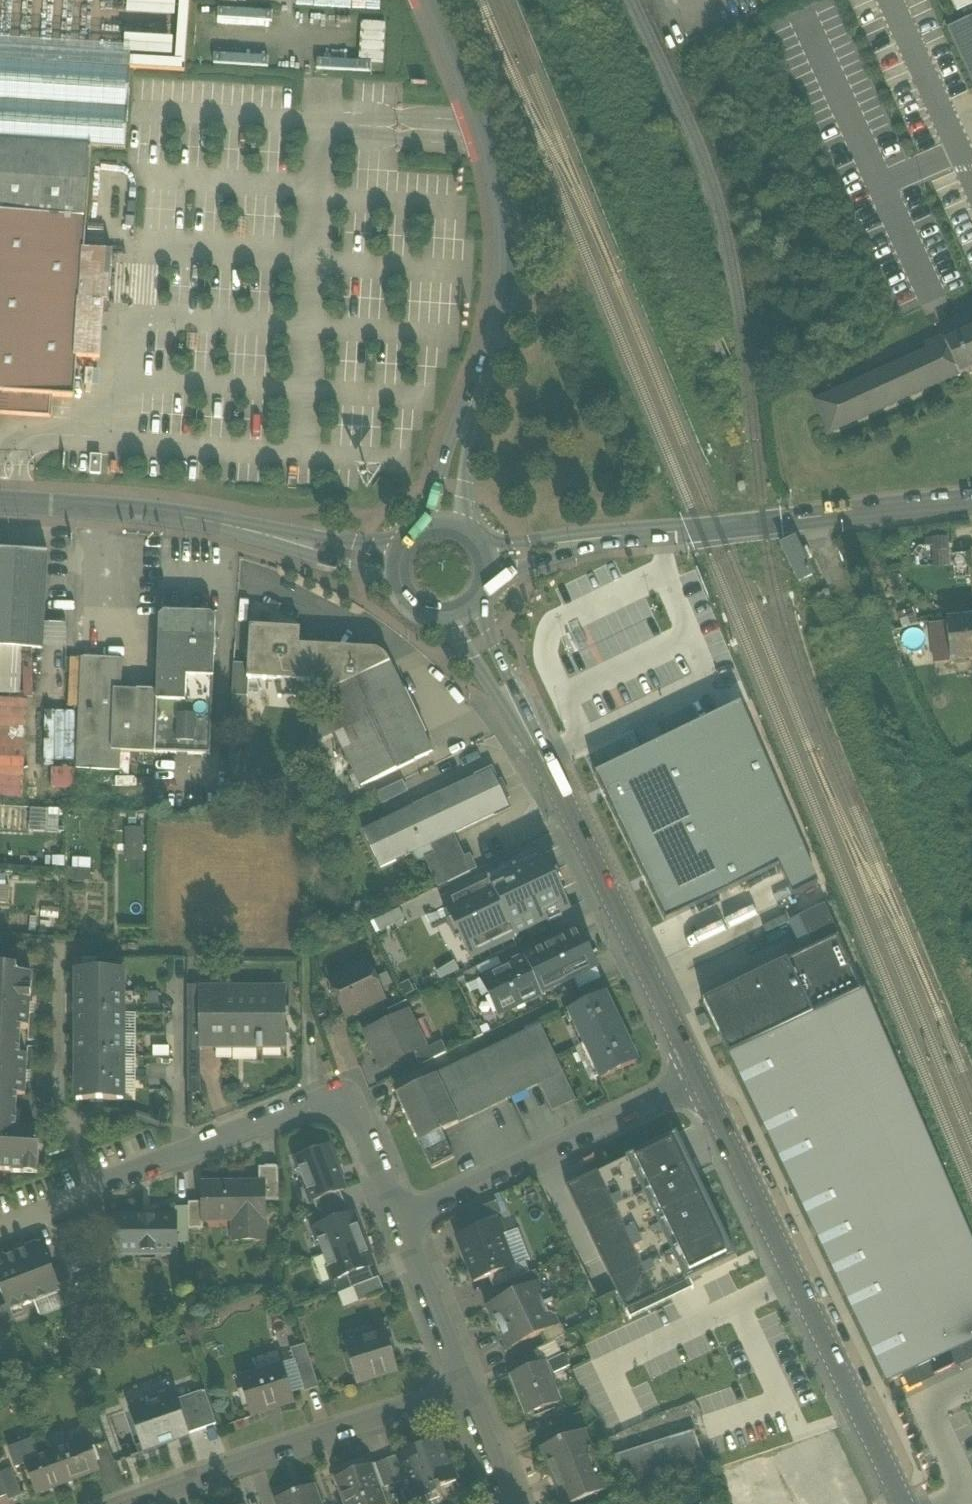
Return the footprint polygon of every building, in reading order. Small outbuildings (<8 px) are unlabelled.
[(81,42),(77,36),(63,36),(64,19),(53,18),(49,13),(44,17),(33,17),(33,31),(19,14),(19,6),(5,6),(6,0),(0,0),(0,39),(81,42)] [(956,12),(971,5),(971,0),(951,0),(956,12)] [(971,80),(971,19),(949,30),(971,80)] [(131,69),(132,49),(0,41),(0,61),(131,69)] [(90,148),(126,150),(131,69),(0,61),(0,142),(90,148)] [(75,360),(85,219),(90,148),(0,142),(0,394),(51,398),(72,399),(75,360)] [(85,219),(75,360),(100,362),(103,305),(104,293),(105,279),(105,272),(107,253),(83,252),(85,219)] [(945,344),(959,375),(971,369),(971,332),(945,344)] [(830,434),(959,375),(945,344),(816,403),(830,434)] [(50,419),(51,398),(0,394),(0,415),(50,419)] [(102,457),(90,456),(89,476),(101,476),(102,457)] [(948,538),(932,538),(934,567),(950,566),(948,538)] [(813,578),(794,543),(782,549),(801,585),(813,578)] [(0,551),(0,647),(22,649),(42,650),(43,625),(48,553),(0,551)] [(154,754),(210,756),(213,680),(214,654),(215,653),(216,643),(215,642),(216,621),(211,616),(164,614),(159,619),(157,693),(156,703),(154,754)] [(971,661),(971,618),(946,621),(947,624),(951,663),(971,661)] [(934,665),(951,663),(947,624),(930,625),(934,665)] [(65,627),(43,625),(42,650),(64,651),(65,627)] [(248,681),(297,684),(299,651),(300,631),(250,628),(248,665),(247,681),(248,681)] [(589,647),(580,629),(571,633),(579,652),(589,647)] [(22,649),(0,647),(0,694),(19,695),(22,649)] [(317,699),(360,789),(433,754),(389,664),(382,655),(299,651),(297,684),(328,685),(330,693),(317,699)] [(76,770),(120,772),(121,753),(130,753),(154,754),(156,703),(157,693),(121,692),(115,691),(116,679),(121,679),(122,661),(81,659),(76,770)] [(232,697),(247,698),(248,681),(247,681),(248,665),(234,665),(232,697)] [(247,717),(247,698),(232,697),(231,716),(247,717)] [(635,733),(644,751),(642,751),(633,756),(602,771),(594,775),(601,789),(603,793),(605,798),(643,876),(646,881),(648,885),(666,921),(778,868),(792,897),(818,885),(739,705),(665,740),(657,722),(645,728),(635,733)] [(624,737),(624,738),(632,753),(633,756),(642,751),(633,733),(624,737)] [(129,777),(130,753),(121,753),(120,772),(120,776),(129,777)] [(51,787),(74,786),(73,767),(51,768),(51,787)] [(413,809),(431,846),(452,836),(507,810),(490,773),(413,809)] [(0,777),(0,795),(21,796),(21,777),(0,777)] [(375,795),(382,808),(414,793),(407,779),(375,795)] [(433,855),(430,846),(431,846),(413,809),(364,832),(381,869),(410,856),(413,864),(425,859),(433,855)] [(125,859),(143,859),(142,826),(124,826),(125,859)] [(430,846),(433,855),(448,885),(470,874),(452,836),(431,846),(430,846)] [(471,958),(548,920),(568,911),(541,853),(443,900),(471,958)] [(440,889),(448,885),(433,855),(425,859),(440,889)] [(798,917),(812,948),(838,936),(824,905),(798,917)] [(574,922),(568,911),(548,920),(553,931),(574,922)] [(525,959),(542,995),(573,980),(596,969),(579,933),(525,959)] [(786,961),(813,1016),(733,1054),(890,1383),(902,1377),(938,1360),(971,1344),(971,1248),(838,936),(812,948),(786,961)] [(476,968),(481,979),(503,969),(498,958),(476,968)] [(481,979),(499,1015),(542,995),(525,959),(503,969),(481,979)] [(728,1056),(733,1054),(813,1016),(786,961),(702,1001),(728,1056)] [(339,1000),(347,1017),(383,1000),(366,964),(337,977),(345,996),(339,1000)] [(11,1173),(11,1174),(24,1175),(24,1166),(39,1167),(40,1147),(36,1147),(37,1132),(16,1131),(17,1112),(18,1097),(26,1098),(28,1058),(20,1058),(21,1029),(29,1030),(32,976),(17,975),(17,969),(0,968),(0,1172),(11,1173)] [(573,980),(578,990),(601,979),(596,969),(573,980)] [(77,971),(77,993),(124,993),(124,971),(77,971)] [(345,996),(337,977),(330,981),(339,1000),(345,996)] [(189,992),(189,1016),(202,1016),(202,992),(189,992)] [(258,1051),(262,1051),(262,1044),(285,1044),(285,992),(202,992),(202,1016),(202,1044),(258,1044),(258,1051)] [(77,993),(77,1015),(123,1015),(124,993),(77,993)] [(569,1013),(601,1080),(638,1062),(630,1047),(627,1048),(610,1013),(613,1011),(606,996),(569,1013)] [(416,1055),(415,1051),(383,1066),(367,1034),(407,1015),(409,1010),(362,1032),(381,1072),(416,1055)] [(415,1051),(416,1055),(428,1050),(409,1010),(407,1015),(414,1030),(407,1034),(415,1051)] [(77,1015),(77,1036),(123,1036),(123,1015),(77,1015)] [(367,1034),(383,1066),(415,1051),(407,1034),(414,1030),(407,1015),(367,1034)] [(189,1016),(189,1051),(202,1051),(202,1044),(202,1016),(189,1016)] [(435,1077),(458,1124),(539,1086),(563,1074),(540,1027),(435,1077)] [(77,1036),(77,1057),(123,1057),(123,1036),(77,1036)] [(416,1055),(421,1066),(447,1054),(442,1043),(428,1050),(416,1055)] [(202,1093),(202,1051),(189,1051),(189,1093),(202,1093)] [(77,1057),(77,1079),(123,1079),(123,1057),(77,1057)] [(539,1086),(552,1112),(575,1101),(563,1074),(539,1086)] [(396,1095),(419,1143),(441,1132),(458,1124),(435,1077),(396,1095)] [(123,1101),(123,1079),(77,1079),(77,1101),(123,1101)] [(419,1143),(431,1169),(454,1159),(441,1132),(419,1143)] [(676,1135),(626,1159),(686,1283),(689,1282),(736,1259),(676,1135)] [(312,1203),(314,1202),(340,1192),(344,1191),(327,1148),(295,1160),(312,1203)] [(678,1287),(686,1283),(626,1159),(566,1187),(626,1312),(678,1287)] [(580,1174),(597,1166),(594,1159),(577,1167),(580,1174)] [(24,1166),(24,1175),(38,1175),(39,1167),(24,1166)] [(259,1168),(259,1183),(265,1183),(265,1202),(280,1202),(278,1168),(259,1168)] [(233,1242),(264,1242),(264,1214),(266,1214),(265,1202),(265,1183),(259,1183),(202,1184),(202,1204),(202,1215),(204,1215),(239,1215),(239,1228),(233,1228),(233,1242)] [(340,1192),(314,1202),(318,1213),(322,1212),(344,1203),(340,1192)] [(471,1212),(476,1225),(502,1215),(497,1202),(471,1212)] [(344,1203),(322,1212),(326,1224),(349,1216),(344,1203)] [(188,1204),(188,1208),(189,1230),(204,1230),(204,1222),(204,1215),(202,1215),(202,1204),(188,1204)] [(189,1243),(189,1230),(188,1208),(176,1208),(176,1216),(177,1216),(177,1243),(189,1243)] [(349,1216),(326,1224),(313,1229),(323,1255),(363,1240),(353,1214),(349,1216)] [(233,1221),(233,1228),(239,1228),(239,1215),(204,1215),(204,1222),(233,1221)] [(127,1255),(177,1255),(177,1243),(177,1216),(176,1216),(115,1216),(115,1249),(127,1249),(127,1255)] [(469,1261),(477,1281),(489,1277),(516,1267),(516,1265),(510,1267),(499,1239),(505,1237),(499,1221),(459,1237),(468,1262),(469,1261)] [(519,1232),(505,1237),(516,1265),(516,1267),(525,1263),(530,1261),(519,1232)] [(510,1267),(516,1265),(505,1237),(499,1239),(510,1267)] [(363,1240),(323,1255),(333,1282),(346,1277),(369,1268),(372,1267),(363,1240)] [(26,1250),(16,1254),(34,1302),(46,1298),(59,1293),(60,1292),(53,1274),(48,1261),(47,1261),(41,1244),(38,1245),(37,1243),(25,1248),(26,1250)] [(34,1302),(16,1254),(5,1258),(4,1256),(0,1257),(0,1292),(1,1294),(8,1312),(9,1312),(22,1307),(34,1302)] [(516,1267),(521,1278),(530,1274),(525,1263),(516,1267)] [(77,1265),(66,1269),(76,1296),(88,1292),(77,1265)] [(489,1277),(494,1288),(521,1278),(516,1267),(489,1277)] [(369,1268),(346,1277),(351,1289),(353,1288),(373,1280),(369,1268)] [(76,1297),(76,1296),(66,1269),(53,1274),(60,1292),(59,1293),(63,1302),(76,1297)] [(515,1281),(519,1292),(537,1284),(540,1282),(535,1272),(515,1281)] [(373,1280),(353,1288),(359,1303),(384,1294),(378,1279),(373,1280)] [(626,1312),(630,1319),(681,1295),(693,1289),(691,1286),(689,1282),(686,1283),(678,1287),(626,1312)] [(500,1333),(509,1350),(540,1335),(557,1327),(552,1315),(548,1314),(540,1299),(542,1295),(537,1284),(519,1292),(488,1307),(496,1324),(500,1333)] [(59,1293),(46,1298),(50,1307),(63,1302),(59,1293)] [(0,1295),(0,1325),(0,1326),(13,1321),(9,1312),(8,1312),(1,1294),(0,1295)] [(9,1312),(13,1321),(26,1317),(22,1307),(9,1312)] [(540,1335),(545,1346),(555,1341),(566,1336),(561,1325),(557,1327),(540,1335)] [(345,1347),(357,1385),(398,1372),(386,1334),(345,1347)] [(562,1356),(555,1341),(545,1346),(532,1352),(538,1364),(542,1363),(543,1366),(549,1364),(548,1363),(562,1356)] [(902,1377),(906,1384),(909,1391),(945,1374),(971,1361),(971,1344),(938,1360),(902,1377)] [(291,1350),(305,1393),(319,1389),(305,1346),(291,1350)] [(549,1364),(553,1374),(569,1367),(564,1355),(562,1356),(548,1363),(549,1364)] [(558,1405),(543,1366),(542,1363),(538,1364),(512,1375),(528,1416),(558,1405)] [(238,1379),(251,1418),(295,1404),(283,1365),(238,1379)] [(204,1391),(177,1401),(189,1435),(216,1425),(204,1391)] [(177,1401),(175,1394),(128,1410),(143,1454),(167,1446),(166,1442),(189,1435),(177,1401)] [(562,1503),(576,1503),(609,1491),(585,1431),(541,1448),(561,1501),(562,1503)] [(623,1479),(630,1498),(708,1474),(704,1462),(707,1460),(694,1431),(615,1457),(623,1479)] [(166,1442),(167,1446),(190,1438),(189,1435),(166,1442)] [(71,1447),(51,1454),(62,1485),(99,1471),(87,1437),(70,1444),(71,1447)] [(409,1480),(418,1503),(441,1495),(439,1489),(456,1482),(449,1463),(447,1464),(438,1441),(398,1456),(407,1481),(409,1480)] [(16,1469),(25,1466),(24,1464),(39,1458),(33,1442),(9,1451),(16,1469)] [(51,1454),(39,1458),(24,1464),(25,1466),(36,1495),(62,1485),(51,1454)] [(398,1456),(387,1460),(396,1485),(407,1481),(398,1456)] [(379,1491),(396,1485),(387,1460),(370,1466),(379,1491)] [(346,1503),(384,1503),(379,1491),(370,1466),(336,1479),(346,1503)] [(0,1475),(0,1480),(6,1496),(8,1501),(21,1496),(11,1470),(0,1475)] [(313,1486),(275,1500),(277,1503),(319,1503),(313,1486)]
